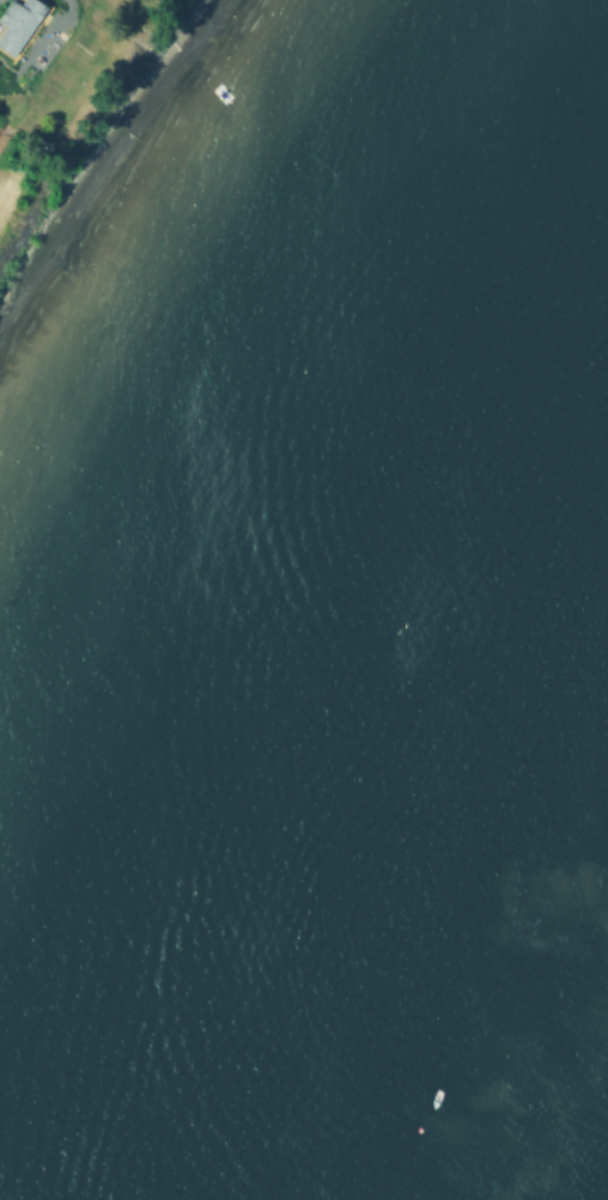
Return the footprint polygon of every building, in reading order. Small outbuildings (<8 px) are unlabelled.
[(18,57),(0,45),(0,43),(10,29),(0,23),(14,1),(24,8),(30,0),(37,0),(50,10),(18,57)]
